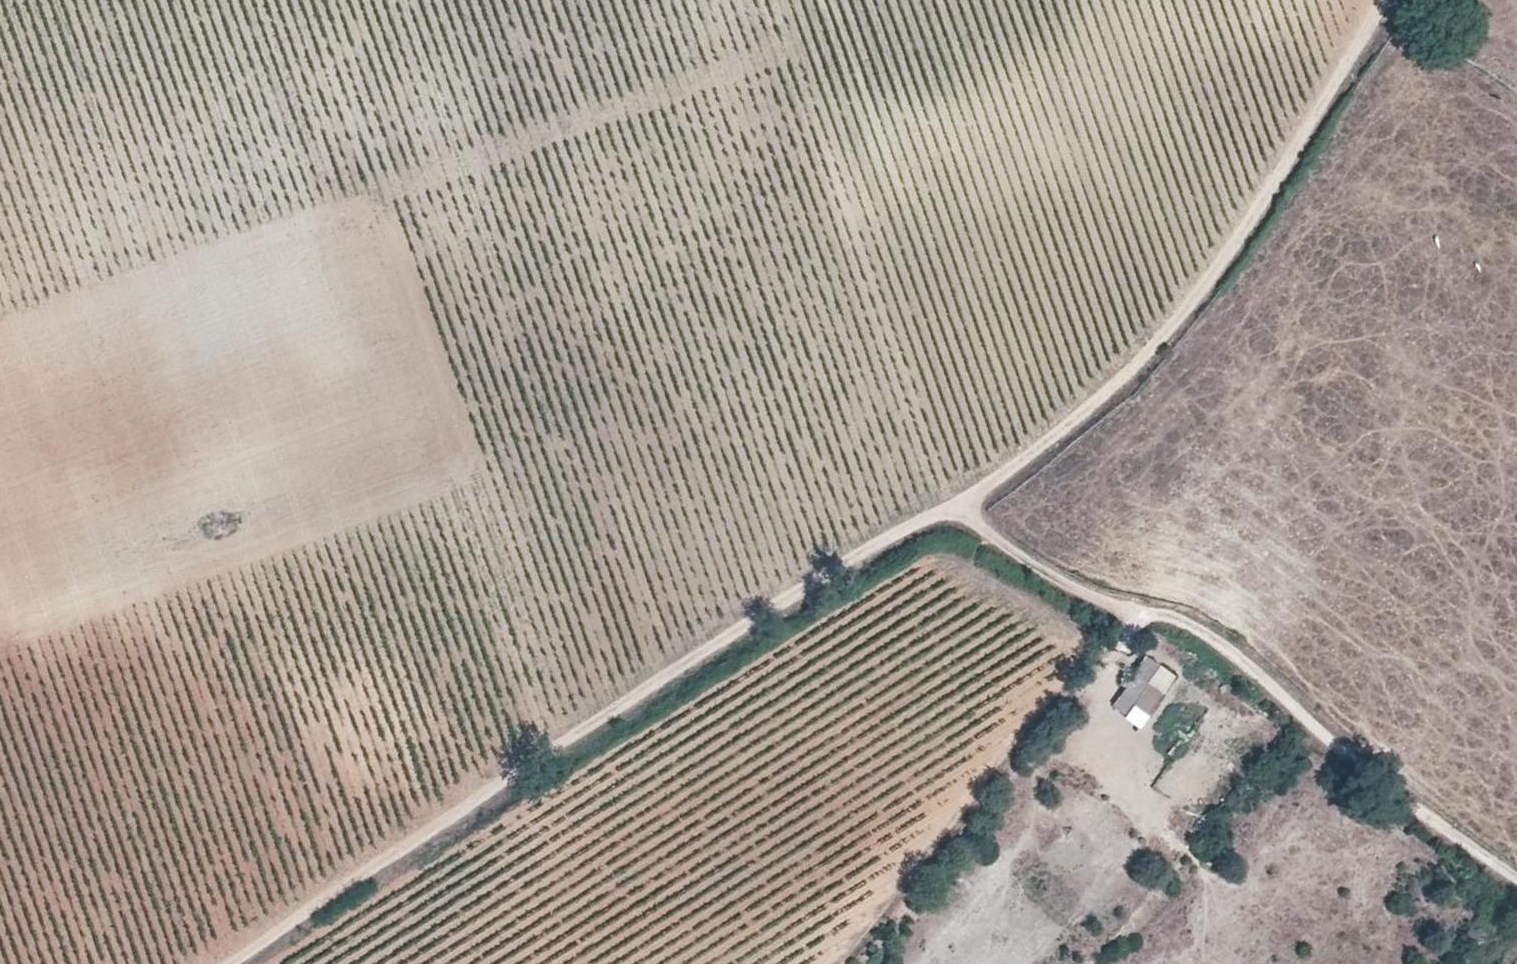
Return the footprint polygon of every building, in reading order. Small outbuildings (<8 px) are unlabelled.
[(1161,669),(1145,657),(1113,705),(1128,715),(1161,669)]
